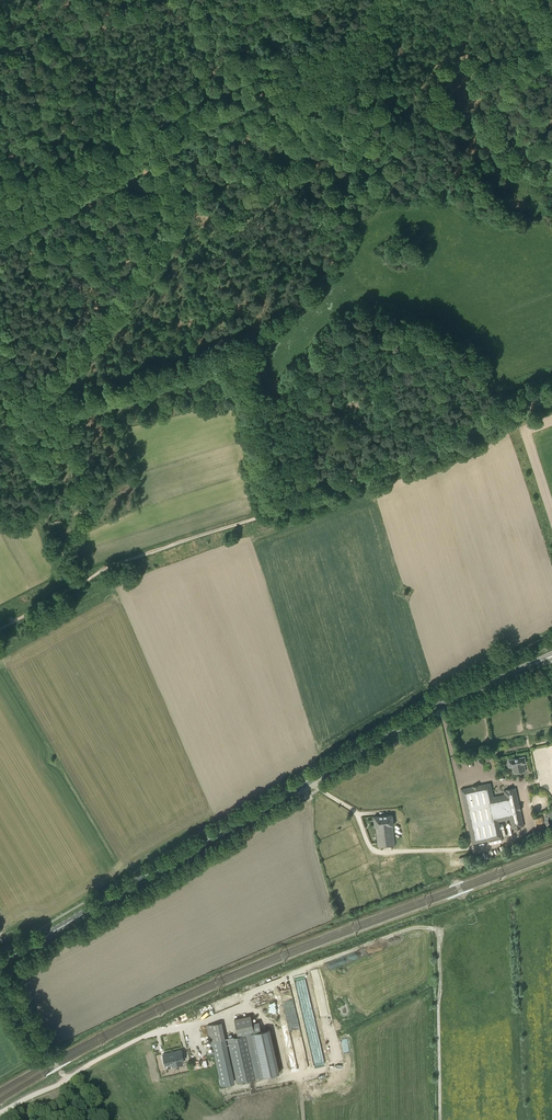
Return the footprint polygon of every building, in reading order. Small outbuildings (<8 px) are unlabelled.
[(514,773),(525,771),(524,763),(525,763),(525,762),(526,762),(524,756),(508,759),(510,766),(512,765),(514,773)] [(498,821),(510,819),(512,828),(515,828),(515,829),(521,827),(524,826),(520,810),(521,809),(520,804),(519,804),(515,788),(512,788),(507,789),(507,790),(504,790),(505,794),(493,797),(490,783),(479,785),(479,784),(472,786),(472,787),(461,789),(473,843),(502,837),(498,821)] [(376,826),(378,846),(395,845),(393,825),(394,825),(393,814),(374,816),(375,826),(376,826)] [(536,828),(545,826),(542,815),(534,817),(536,828)] [(238,1036),(227,1039),(237,1082),(279,1073),(270,1029),(254,1032),(251,1015),(235,1019),(238,1036)] [(232,1083),(218,1023),(207,1025),(211,1043),(212,1042),(221,1086),(232,1083)] [(184,1060),(181,1050),(173,1052),(176,1065),(179,1064),(179,1062),(182,1061),(184,1060)] [(176,1065),(173,1052),(163,1054),(166,1065),(172,1063),(175,1062),(176,1065)]
